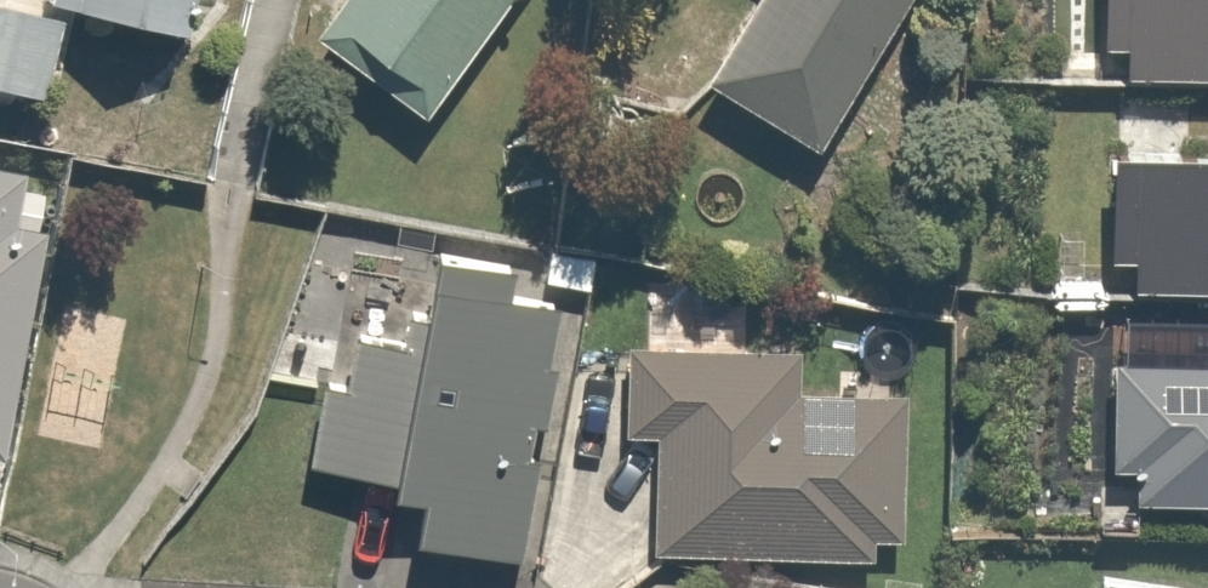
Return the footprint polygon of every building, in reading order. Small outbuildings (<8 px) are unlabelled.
[(60,13),(0,0),(0,95),(40,104),(60,13)] [(166,24),(171,0),(60,0),(166,24)] [(312,24),(404,96),(479,0),(331,0),(312,24)] [(870,0),(732,0),(689,75),(794,134),(870,0)] [(1207,72),(1207,0),(1114,0),(1113,39),(1136,40),(1135,69),(1207,72)] [(1207,285),(1207,150),(1124,149),(1123,254),(1145,255),(1146,283),(1207,285)] [(44,173),(0,164),(0,400),(44,173)] [(423,234),(412,294),(314,361),(296,461),(422,483),(415,522),(518,541),(562,294),(506,284),(512,249),(423,234)] [(794,341),(624,334),(620,428),(649,429),(645,543),(866,552),(867,522),(894,523),(900,378),(792,374),(794,341)] [(1207,498),(1207,358),(1125,357),(1124,463),(1146,465),(1146,497),(1207,498)]
